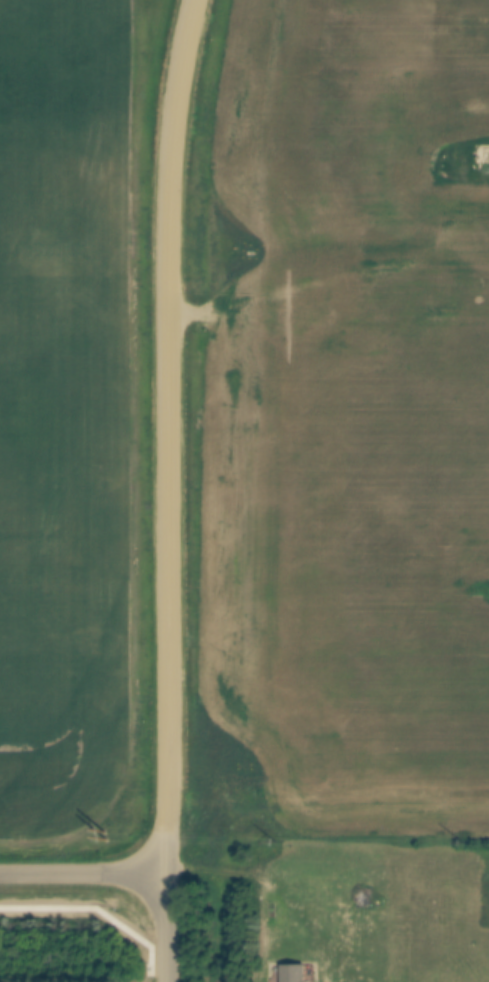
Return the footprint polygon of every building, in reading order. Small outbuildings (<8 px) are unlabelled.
[(310,968),(310,981),(286,981),(286,968),(310,968)]
